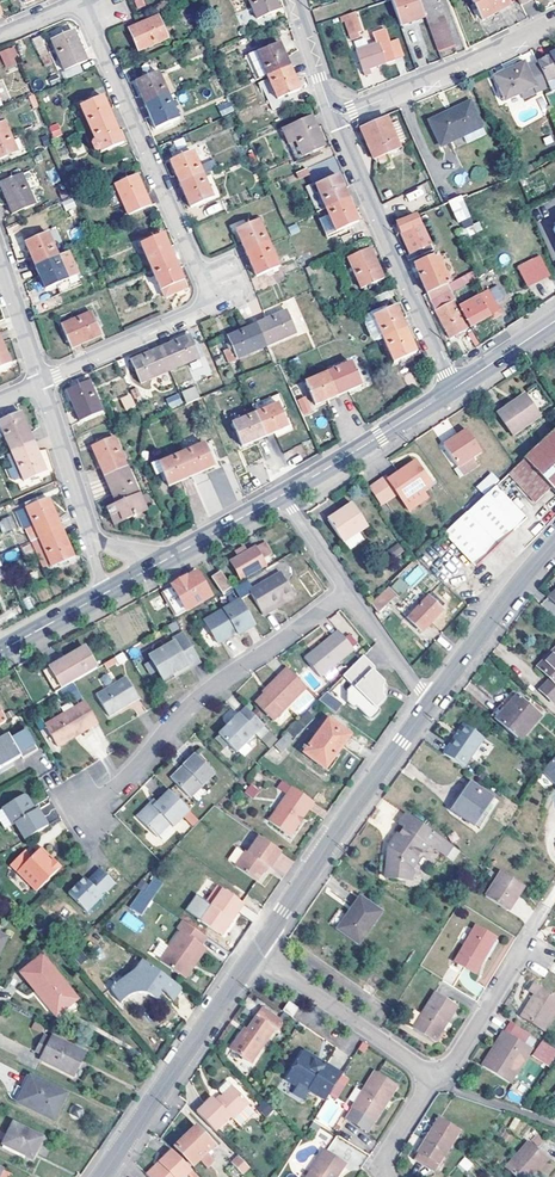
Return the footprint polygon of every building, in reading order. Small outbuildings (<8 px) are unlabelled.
[(260,19),(281,10),(276,0),(251,0),(260,19)] [(427,19),(421,2),(421,0),(393,0),(394,1),(402,27),(427,19)] [(438,52),(457,46),(440,0),(421,0),(421,2),(427,19),(436,46),(438,52)] [(482,18),(508,3),(506,0),(472,0),(482,18)] [(357,13),(346,17),(354,40),(360,38),(358,34),(363,32),(357,13)] [(160,18),(131,31),(140,53),(169,40),(160,18)] [(74,32),(52,42),(65,72),(87,63),(74,32)] [(376,45),(358,51),(366,76),(374,73),(372,68),(396,60),(391,45),(390,44),(386,32),(373,36),(376,45)] [(391,45),(396,60),(405,57),(399,40),(390,44),(391,45)] [(268,78),(291,68),(281,45),(268,51),(267,49),(248,57),(259,82),(268,78)] [(14,49),(7,52),(10,59),(17,56),(14,49)] [(554,91),(554,54),(537,63),(537,64),(547,82),(552,93),(554,91)] [(537,64),(526,69),(535,88),(547,82),(537,64)] [(524,65),(496,79),(506,101),(535,88),(524,65)] [(291,68),(268,78),(269,81),(262,84),(275,112),(293,104),(290,96),(301,91),(291,68)] [(147,106),(170,96),(160,73),(137,83),(147,106)] [(170,96),(147,106),(158,129),(180,119),(170,96)] [(91,131),(113,121),(104,99),(81,109),(91,131)] [(222,116),(234,110),(229,100),(217,106),(222,116)] [(472,102),(431,120),(442,144),(482,126),(472,102)] [(303,157),(326,147),(312,117),(283,130),(298,163),(305,160),(303,157)] [(387,119),(363,130),(376,159),(400,148),(387,119)] [(0,123),(0,159),(18,152),(5,121),(4,122),(0,123)] [(113,121),(91,131),(95,141),(92,142),(90,146),(93,153),(97,154),(100,153),(100,154),(123,144),(113,121)] [(50,129),(53,139),(62,136),(58,126),(50,129)] [(182,186),(205,177),(194,154),(172,164),(182,186)] [(24,173),(1,183),(13,212),(36,203),(24,173)] [(205,204),(222,196),(212,173),(205,177),(182,186),(192,209),(205,204)] [(464,173),(454,176),(457,186),(467,183),(464,173)] [(138,178),(116,187),(124,205),(129,216),(151,207),(138,178)] [(327,211),(350,201),(339,178),(323,185),(322,181),(306,188),(318,215),(327,211)] [(124,205),(116,187),(106,191),(114,209),(124,205)] [(405,193),(408,201),(425,194),(422,187),(405,193)] [(222,196),(205,204),(207,206),(223,199),(222,196)] [(62,202),(66,211),(76,207),(72,198),(62,202)] [(464,229),(472,225),(460,198),(450,202),(459,221),(460,220),(464,229)] [(332,222),(336,230),(337,233),(360,223),(350,201),(327,211),(332,222)] [(433,251),(417,215),(397,224),(411,255),(423,250),(425,254),(433,251)] [(327,234),(336,230),(332,222),(323,226),(327,234)] [(248,256),(270,246),(260,223),(238,233),(248,256)] [(36,267),(59,257),(49,234),(26,244),(36,267)] [(152,269),(175,259),(165,236),(142,246),(152,269)] [(270,246),(248,256),(259,279),(280,269),(270,246)] [(372,250),(349,260),(362,290),(385,280),(372,250)] [(59,257),(36,267),(46,290),(69,280),(59,257)] [(416,266),(432,301),(451,291),(453,291),(449,283),(436,257),(416,266)] [(541,257),(518,267),(527,286),(550,276),(541,257)] [(175,259),(152,269),(165,300),(188,290),(175,259)] [(459,306),(469,326),(489,316),(491,319),(499,314),(493,302),(499,299),(494,290),(489,292),(488,289),(484,292),(459,306)] [(456,336),(460,334),(467,331),(454,302),(456,301),(451,291),(432,301),(450,339),(456,336)] [(298,332),(306,328),(296,303),(287,307),(298,332)] [(384,340),(407,330),(397,308),(375,317),(384,340)] [(258,325),(268,347),(298,334),(288,312),(258,325)] [(92,314),(63,326),(72,348),(101,336),(92,314)] [(238,361),(268,347),(258,325),(228,338),(231,344),(227,346),(230,352),(234,350),(238,361)] [(407,330),(384,340),(394,363),(417,353),(407,330)] [(162,349),(172,372),(201,359),(191,336),(162,349)] [(11,363),(0,338),(0,368),(11,363)] [(142,385),(172,372),(162,349),(132,362),(142,385)] [(230,364),(238,361),(234,350),(230,352),(226,353),(230,364)] [(330,374),(340,397),(364,387),(354,364),(330,374)] [(317,407),(340,397),(330,374),(307,384),(317,407)] [(90,382),(67,392),(81,422),(103,412),(90,382)] [(181,390),(185,403),(199,399),(196,386),(181,390)] [(132,392),(135,400),(141,398),(138,389),(132,392)] [(178,393),(165,398),(170,409),(183,403),(178,393)] [(302,415),(316,410),(310,393),(296,399),(302,415)] [(257,416),(267,438),(290,429),(284,415),(289,413),(281,395),(253,408),(257,416)] [(130,396),(122,400),(127,410),(135,407),(130,396)] [(542,419),(525,397),(499,417),(515,438),(542,419)] [(34,443),(21,414),(0,422),(0,427),(11,453),(34,443)] [(244,448),(267,438),(257,416),(234,426),(244,448)] [(461,471),(466,479),(481,469),(475,461),(484,455),(469,433),(460,439),(462,442),(448,452),(461,471)] [(526,463),(553,491),(554,493),(554,434),(526,463)] [(105,477),(128,467),(114,437),(92,447),(105,477)] [(445,449),(448,452),(462,442),(460,439),(445,449)] [(34,443),(11,453),(23,482),(46,473),(34,443)] [(183,455),(193,478),(215,468),(206,445),(183,455)] [(169,488),(193,478),(183,455),(159,466),(159,464),(152,467),(157,480),(164,477),(169,488)] [(538,505),(553,491),(526,463),(519,469),(511,476),(538,505)] [(406,506),(424,494),(431,489),(416,466),(390,484),(388,480),(371,492),(383,508),(400,497),(406,506)] [(128,467),(105,477),(118,506),(109,510),(116,525),(133,517),(134,520),(139,518),(137,513),(146,509),(128,467)] [(462,482),(466,479),(461,471),(457,473),(462,482)] [(501,484),(495,477),(482,489),(488,496),(501,484)] [(467,517),(446,536),(478,568),(526,521),(496,490),(467,517)] [(424,494),(406,506),(411,514),(429,502),(424,494)] [(39,539),(62,529),(49,499),(17,512),(23,528),(28,526),(33,524),(39,539)] [(347,515),(331,524),(344,546),(369,530),(355,506),(345,512),(347,515)] [(329,522),(331,524),(347,515),(345,512),(329,522)] [(3,533),(16,527),(11,515),(0,520),(0,527),(3,533)] [(34,541),(39,539),(33,524),(28,526),(34,541)] [(62,529),(39,539),(52,568),(74,558),(62,529)] [(233,562),(243,579),(268,565),(265,560),(275,554),(267,542),(249,553),(246,547),(236,553),(240,558),(233,562)] [(395,558),(404,551),(398,543),(389,549),(395,558)] [(4,550),(5,560),(19,559),(18,549),(4,550)] [(415,560),(389,583),(400,596),(426,573),(415,560)] [(196,571),(164,592),(178,616),(212,595),(196,571)] [(221,572),(213,578),(226,594),(233,588),(221,572)] [(271,605),(293,592),(282,573),(250,592),(252,594),(263,613),(273,607),(271,605)] [(235,589),(237,591),(242,600),(252,594),(250,592),(245,583),(235,589)] [(373,606),(379,612),(397,596),(391,589),(373,606)] [(242,600),(237,591),(228,597),(233,606),(207,622),(220,643),(239,632),(240,635),(256,625),(242,600)] [(271,605),(273,607),(294,594),(293,592),(271,605)] [(409,618),(424,632),(444,612),(429,597),(409,618)] [(338,632),(305,658),(321,677),(354,651),(338,632)] [(165,680),(178,672),(191,665),(193,668),(203,663),(186,634),(176,641),(178,643),(152,658),(165,680)] [(75,682),(99,668),(86,646),(47,669),(60,691),(75,682)] [(539,668),(551,679),(541,690),(554,703),(554,651),(539,668)] [(128,660),(124,653),(119,656),(117,658),(121,664),(128,660)] [(386,700),(387,699),(385,696),(384,696),(384,687),(385,687),(386,686),(387,684),(386,682),(383,681),(374,671),(375,669),(374,666),(364,656),(344,676),(354,686),(348,691),(349,702),(354,707),(356,708),(358,707),(371,720),(372,720),(379,714),(380,711),(378,707),(384,702),(386,700)] [(191,665),(178,672),(180,676),(193,668),(191,665)] [(270,689),(266,694),(258,701),(275,719),(306,688),(287,668),(268,687),(270,689)] [(129,676),(100,693),(113,714),(141,697),(129,676)] [(494,717),(497,719),(518,696),(515,692),(494,717)] [(336,713),(342,705),(326,694),(319,701),(336,713)] [(518,696),(497,719),(521,740),(542,717),(518,696)] [(59,746),(77,736),(75,732),(80,729),(83,732),(99,723),(86,701),(46,724),(59,746)] [(9,721),(0,706),(0,726),(9,721)] [(264,726),(246,708),(220,735),(237,752),(264,726)] [(328,720),(302,754),(327,772),(337,759),(334,757),(350,736),(328,720)] [(444,755),(465,769),(485,739),(464,725),(444,755)] [(21,756),(23,758),(39,750),(27,730),(12,739),(9,734),(0,740),(0,768),(21,756)] [(285,731),(273,746),(281,752),(293,737),(285,731)] [(182,774),(179,771),(171,779),(190,798),(214,774),(196,755),(184,767),(186,770),(182,774)] [(543,771),(554,782),(554,759),(543,771)] [(244,793),(254,798),(259,788),(249,784),(244,793)] [(494,798),(473,784),(455,811),(476,825),(494,798)] [(300,818),(303,820),(314,804),(292,788),(267,823),(289,839),(300,824),(297,822),(300,818)] [(170,792),(157,804),(153,807),(151,805),(138,817),(157,838),(170,824),(173,828),(190,812),(170,792)] [(51,826),(41,811),(39,812),(29,797),(24,797),(5,809),(15,826),(18,824),(28,841),(51,826)] [(447,841),(407,815),(399,826),(404,830),(389,853),(387,879),(410,882),(412,868),(426,845),(439,853),(447,841)] [(247,854),(235,870),(254,885),(266,869),(268,871),(281,854),(260,839),(248,855),(247,854)] [(447,841),(439,853),(445,858),(453,845),(447,841)] [(55,863),(57,861),(44,848),(42,850),(55,863)] [(226,864),(235,870),(247,854),(238,848),(226,864)] [(55,863),(42,850),(34,859),(27,852),(13,865),(40,891),(63,868),(57,861),(55,863)] [(69,894),(86,911),(106,893),(107,894),(117,886),(103,870),(89,883),(86,879),(69,894)] [(517,895),(520,897),(526,888),(503,873),(487,898),(506,910),(517,895)] [(162,885),(153,880),(132,912),(141,918),(162,885)] [(216,887),(204,903),(207,905),(210,907),(222,890),(216,887)] [(229,920),(233,923),(244,906),(222,890),(210,907),(207,905),(196,922),(217,936),(229,920)] [(517,895),(506,910),(510,913),(520,897),(517,895)] [(183,913),(196,922),(207,905),(204,903),(195,897),(183,913)] [(381,913),(360,899),(339,931),(360,946),(381,913)] [(120,922),(138,933),(144,923),(126,911),(120,922)] [(221,939),(233,923),(229,920),(217,936),(221,939)] [(190,965),(192,967),(203,951),(199,948),(205,939),(182,923),(176,932),(180,935),(158,965),(180,980),(190,965)] [(475,973),(483,960),(496,939),(476,927),(455,961),(475,973)] [(496,939),(483,960),(487,962),(500,941),(496,939)] [(56,1018),(77,1002),(45,958),(24,975),(56,1018)] [(172,1004),(182,990),(143,963),(136,973),(110,991),(121,1005),(126,998),(133,995),(141,994),(147,996),(156,1000),(160,994),(157,992),(160,990),(164,993),(172,1004)] [(190,965),(180,980),(184,983),(194,968),(192,967),(190,965)] [(554,1016),(554,999),(534,986),(529,995),(535,999),(527,1011),(526,1010),(520,1019),(543,1034),(554,1016)] [(457,1008),(435,995),(415,1027),(436,1041),(457,1008)] [(299,1008),(289,1002),(283,1012),(293,1018),(299,1008)] [(244,1038),(240,1036),(230,1051),(250,1064),(272,1030),(276,1032),(282,1023),(262,1010),(247,1032),(244,1038)] [(500,1049),(495,1047),(482,1068),(509,1085),(526,1058),(523,1056),(528,1048),(506,1034),(500,1043),(502,1045),(500,1049)] [(44,1055),(41,1061),(72,1077),(84,1054),(52,1038),(51,1040),(43,1036),(35,1051),(44,1055)] [(531,1055),(548,1067),(554,1058),(554,1048),(542,1039),(531,1055)] [(363,1040),(359,1048),(364,1052),(369,1044),(363,1040)] [(523,1056),(526,1058),(531,1050),(528,1048),(523,1056)] [(306,1089),(325,1102),(342,1075),(325,1064),(324,1067),(303,1054),(286,1081),(298,1088),(304,1092),(306,1089)] [(373,1074),(345,1118),(366,1132),(372,1122),(372,1123),(394,1088),(373,1074)] [(14,1097),(19,1100),(30,1079),(25,1075),(14,1097)] [(18,1103),(51,1120),(64,1096),(30,1079),(19,1100),(18,1103)] [(198,1114),(217,1133),(232,1118),(234,1120),(250,1104),(234,1087),(231,1083),(228,1083),(220,1091),(220,1093),(224,1097),(218,1103),(213,1099),(198,1114)] [(304,1092),(298,1088),(294,1094),(300,1098),(304,1092)] [(509,1092),(507,1099),(519,1103),(521,1095),(509,1092)] [(266,1102),(259,1109),(267,1118),(274,1111),(266,1102)] [(419,1153),(438,1165),(459,1131),(439,1119),(419,1153)] [(313,1121),(304,1136),(324,1148),(333,1133),(313,1121)] [(13,1123),(2,1144),(30,1158),(41,1138),(13,1123)] [(215,1146),(196,1126),(176,1147),(194,1165),(200,1160),(207,1168),(215,1161),(207,1153),(215,1146)] [(537,1140),(540,1142),(543,1138),(530,1127),(521,1136),(527,1143),(530,1140),(534,1144),(537,1140)] [(528,1143),(506,1168),(516,1176),(530,1176),(546,1159),(528,1143)] [(194,1173),(174,1152),(160,1166),(163,1169),(154,1176),(190,1176),(194,1173)] [(312,1176),(340,1176),(347,1166),(327,1153),(312,1176)] [(434,1173),(438,1165),(419,1153),(413,1161),(434,1173)] [(240,1156),(232,1163),(243,1174),(250,1167),(240,1156)] [(466,1172),(473,1164),(464,1156),(457,1165),(466,1172)] [(149,1176),(154,1176),(163,1169),(160,1166),(149,1176)]
